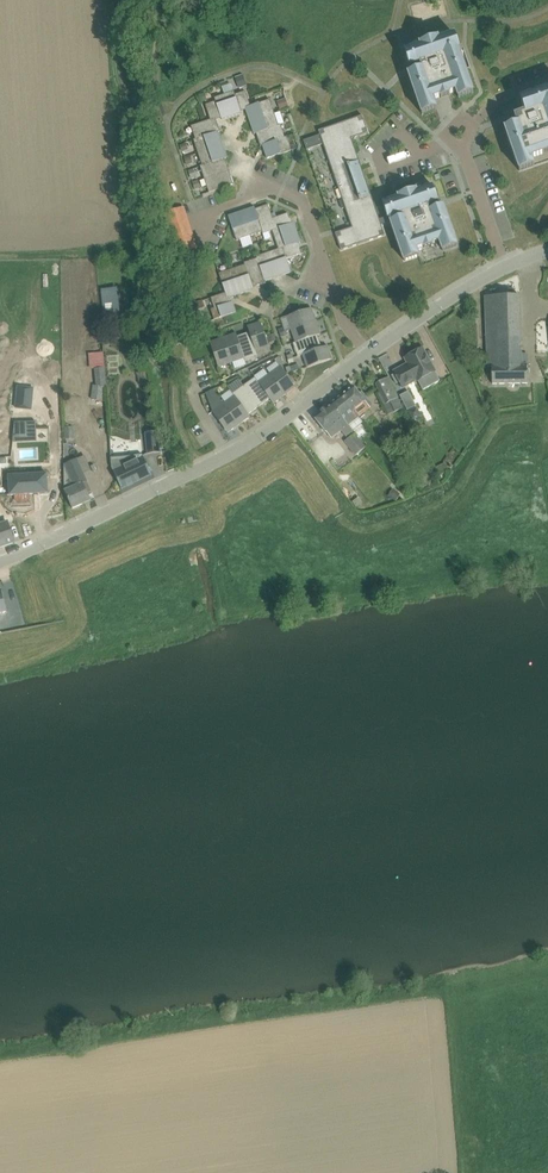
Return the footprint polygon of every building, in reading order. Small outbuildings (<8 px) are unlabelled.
[(456,92),(458,99),(475,93),(460,51),(461,50),(455,34),(440,39),(439,37),(419,44),(420,46),(404,51),(410,68),(420,64),(422,69),(408,74),(408,73),(407,73),(421,115),(438,109),(435,99),(440,98),(440,99),(451,95),(451,94),(456,92)] [(247,85),(243,75),(236,77),(239,88),(247,85)] [(236,93),(248,90),(247,86),(239,88),(236,77),(223,81),(224,85),(233,82),(236,93)] [(505,128),(520,172),(537,166),(534,158),(547,153),(547,89),(521,99),(526,112),(515,116),(518,124),(505,128)] [(229,108),(232,116),(242,113),(241,110),(246,108),(251,106),(246,91),(236,94),(235,91),(225,94),(229,108)] [(232,116),(229,108),(225,94),(215,98),(217,101),(207,105),(212,119),(216,119),(221,117),(222,120),(232,116)] [(246,108),(250,121),(275,112),(270,99),(251,106),(246,108)] [(288,106),(286,99),(277,101),(280,108),(288,106)] [(255,134),(257,133),(279,125),(275,112),(250,121),(255,134)] [(352,227),(335,233),(341,250),(385,235),(352,138),(369,133),(363,115),(319,131),(352,227)] [(197,139),(219,132),(221,131),(216,119),(212,119),(193,126),(197,139)] [(279,125),(257,133),(261,146),(263,146),(285,137),(281,124),(279,125)] [(195,140),(199,153),(223,145),(219,132),(197,139),(195,140)] [(268,159),(273,157),(292,150),(287,137),(285,137),(263,146),(268,159)] [(199,153),(202,166),(225,158),(227,158),(223,145),(199,153)] [(206,179),(224,173),(230,171),(225,158),(202,166),(206,179)] [(230,171),(224,173),(206,179),(210,192),(234,184),(230,171)] [(201,188),(199,181),(193,183),(195,190),(201,188)] [(391,221),(390,221),(404,262),(420,256),(418,249),(423,247),(423,249),(434,245),(434,243),(439,242),(442,251),(459,246),(445,204),(444,205),(430,210),(429,205),(439,202),(434,185),(418,190),(417,188),(397,195),(398,197),(382,203),(388,219),(390,219),(391,221)] [(269,205),(256,209),(263,231),(265,231),(266,232),(276,229),(277,229),(273,218),(269,205)] [(263,231),(256,209),(255,207),(242,212),(250,235),(263,231)] [(186,216),(184,208),(166,214),(179,253),(187,250),(192,249),(197,247),(192,232),(186,216)] [(250,235),(242,212),(229,216),(238,239),(250,235)] [(280,239),(289,235),(298,233),(294,223),(292,224),(288,213),(273,218),(277,229),(276,229),(280,239)] [(283,247),(287,258),(302,253),(298,243),(301,242),(298,233),(289,235),(280,239),(283,247)] [(291,272),(290,266),(287,258),(283,247),(270,251),(279,276),(291,272)] [(258,258),(266,281),(279,276),(270,251),(261,254),(261,257),(258,258)] [(246,265),(254,287),(266,283),(266,281),(258,258),(246,262),(247,265),(246,265)] [(233,269),(239,288),(241,294),(254,289),(254,287),(246,265),(233,269)] [(241,294),(239,288),(233,269),(221,273),(228,292),(227,292),(228,298),(241,294)] [(120,287),(103,288),(105,313),(121,312),(120,287)] [(217,309),(212,311),(215,320),(236,312),(233,302),(230,303),(228,298),(227,292),(213,298),(217,309)] [(492,366),(493,384),(528,383),(527,360),(522,360),(522,350),(520,295),(486,296),(487,366),(492,366)] [(203,301),(203,300),(196,302),(196,303),(198,309),(205,307),(203,301)] [(287,316),(291,328),(316,320),(312,308),(287,316)] [(296,341),(320,332),(316,320),(291,328),(296,341)] [(256,349),(269,345),(261,322),(248,327),(250,332),(257,354),(258,354),(256,349)] [(187,329),(174,334),(178,345),(190,341),(187,331),(187,329)] [(238,336),(245,358),(257,354),(250,332),(238,336)] [(298,356),(303,354),(322,347),(318,335),(321,334),(320,332),(296,341),(293,341),(298,356)] [(224,338),(225,344),(232,362),(244,357),(244,359),(245,358),(238,336),(237,334),(224,338)] [(278,340),(276,334),(268,336),(270,342),(278,340)] [(210,343),(212,348),(219,367),(232,362),(225,344),(224,338),(210,343)] [(322,347),(303,354),(308,367),(332,359),(328,345),(322,347)] [(436,371),(423,348),(405,358),(409,365),(405,368),(404,366),(394,371),(396,374),(393,376),(397,384),(400,382),(403,387),(417,380),(418,381),(436,371)] [(91,367),(105,367),(105,352),(91,352),(91,367)] [(284,362),(279,357),(275,360),(280,365),(284,362)] [(296,387),(293,382),(281,366),(268,375),(285,395),(296,387)] [(105,382),(104,368),(96,369),(97,383),(105,382)] [(256,377),(270,399),(274,403),(285,395),(268,375),(265,371),(256,377)] [(243,385),(259,407),(270,399),(256,377),(255,376),(243,385)] [(389,377),(388,378),(376,384),(380,392),(391,413),(403,407),(389,377)] [(103,400),(105,386),(94,385),(92,399),(103,400)] [(234,396),(249,414),(259,407),(243,385),(233,392),(234,396)] [(342,395),(360,417),(371,408),(354,386),(342,395)] [(206,393),(206,394),(210,403),(219,396),(214,389),(212,390),(206,393)] [(408,410),(416,406),(409,391),(400,396),(408,410)] [(349,426),(353,430),(363,422),(360,417),(342,395),(332,404),(349,426)] [(224,404),(239,425),(250,417),(249,414),(234,396),(224,404)] [(228,433),(239,425),(224,404),(213,412),(228,433)] [(314,417),(327,433),(336,425),(345,436),(353,430),(349,426),(332,404),(314,417)] [(37,420),(16,420),(15,440),(37,440),(37,420)] [(65,427),(66,438),(74,438),(73,427),(65,427)] [(160,452),(158,431),(146,432),(148,453),(160,452)] [(359,441),(351,448),(356,454),(364,447),(359,441)] [(142,456),(111,460),(111,469),(121,490),(122,490),(123,490),(122,489),(149,477),(150,478),(151,477),(150,477),(151,476),(142,456)] [(8,458),(0,458),(0,468),(1,468),(1,464),(8,463),(8,458)] [(64,464),(65,491),(73,509),(92,501),(88,492),(91,491),(77,459),(64,464)] [(440,475),(449,470),(446,463),(437,467),(440,475)] [(47,474),(9,476),(10,495),(48,493),(47,474)] [(397,500),(401,494),(393,488),(388,495),(397,500)] [(15,542),(9,522),(0,525),(0,547),(15,542)]
